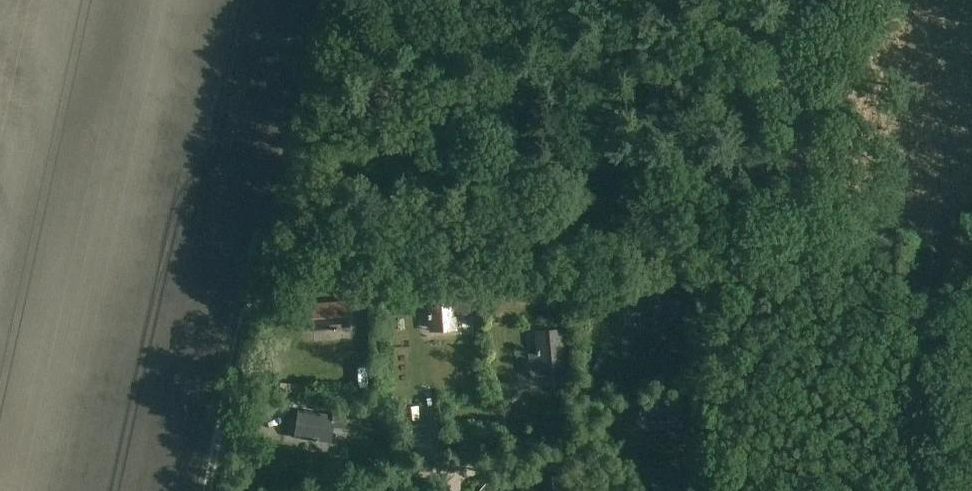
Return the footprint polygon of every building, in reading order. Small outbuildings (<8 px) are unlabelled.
[(668,313),(666,277),(640,278),(641,294),(627,295),(629,313),(645,311),(645,312),(657,311),(658,313),(668,313)] [(473,315),(471,284),(455,285),(455,293),(429,294),(430,313),(433,313),(433,328),(446,327),(446,330),(457,329),(456,315),(473,315)] [(351,312),(350,301),(314,304),(316,330),(334,328),(334,326),(349,325),(348,312),(351,312)] [(566,365),(562,329),(536,331),(538,350),(541,350),(542,364),(555,363),(555,366),(566,365)] [(377,390),(376,368),(365,369),(365,391),(377,390)] [(354,412),(336,409),(335,416),(300,411),(296,437),(315,439),(315,437),(330,439),(331,426),(351,429),(354,412)]
